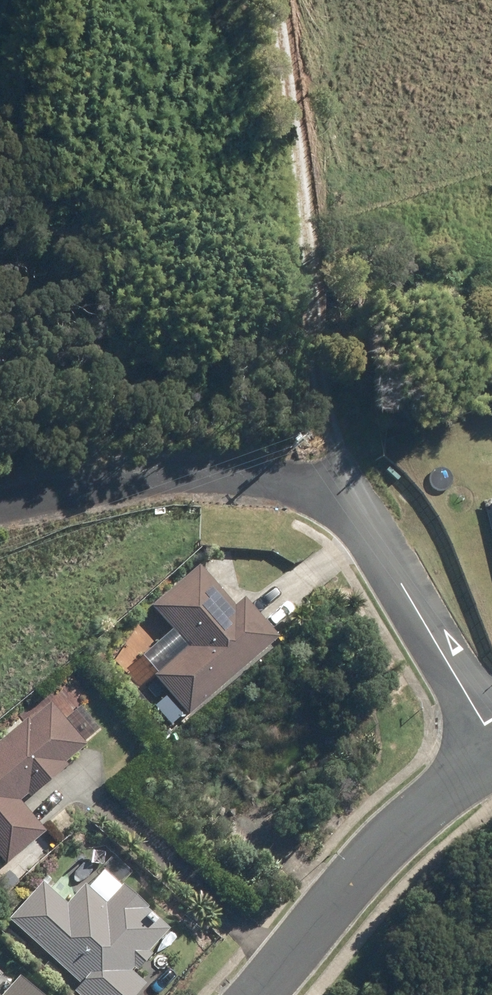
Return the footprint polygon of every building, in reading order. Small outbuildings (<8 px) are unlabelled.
[(152,603),(188,646),(155,673),(188,713),(279,637),(244,598),(234,606),(198,564),(152,603)] [(58,680),(65,687),(76,678),(70,671),(58,680)] [(50,701),(0,742),(0,852),(8,862),(45,829),(19,800),(86,744),(50,701)] [(80,985),(73,992),(76,994),(136,994),(145,986),(131,973),(168,932),(123,886),(105,904),(85,885),(68,904),(42,882),(8,918),(80,985)] [(18,977),(2,994),(38,994),(18,977)]
